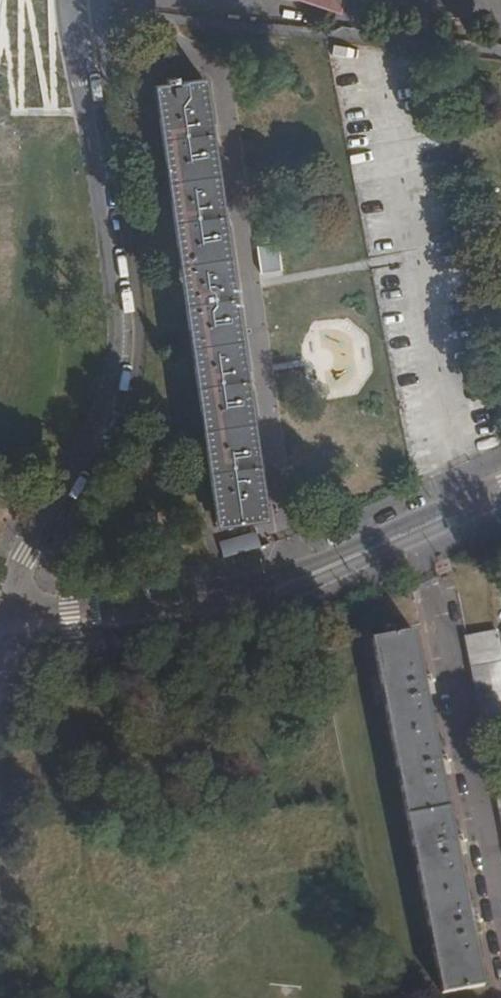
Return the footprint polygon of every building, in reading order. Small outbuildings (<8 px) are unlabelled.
[(341,0),(306,0),(338,11),(341,0)] [(178,75),(162,78),(163,84),(155,86),(217,525),(266,518),(203,79),(179,83),(178,75)] [(279,271),(278,251),(257,251),(258,272),(279,271)] [(134,516),(138,536),(156,533),(153,513),(134,516)] [(217,541),(220,557),(259,548),(255,532),(217,541)] [(500,710),(500,658),(496,631),(467,637),(482,714),(500,710)] [(423,679),(413,633),(373,640),(442,993),(483,984),(473,934),(480,932),(476,915),(470,916),(457,854),(464,852),(461,835),(453,836),(441,775),(449,773),(445,756),(438,757),(426,696),(433,695),(430,677),(423,679)]
